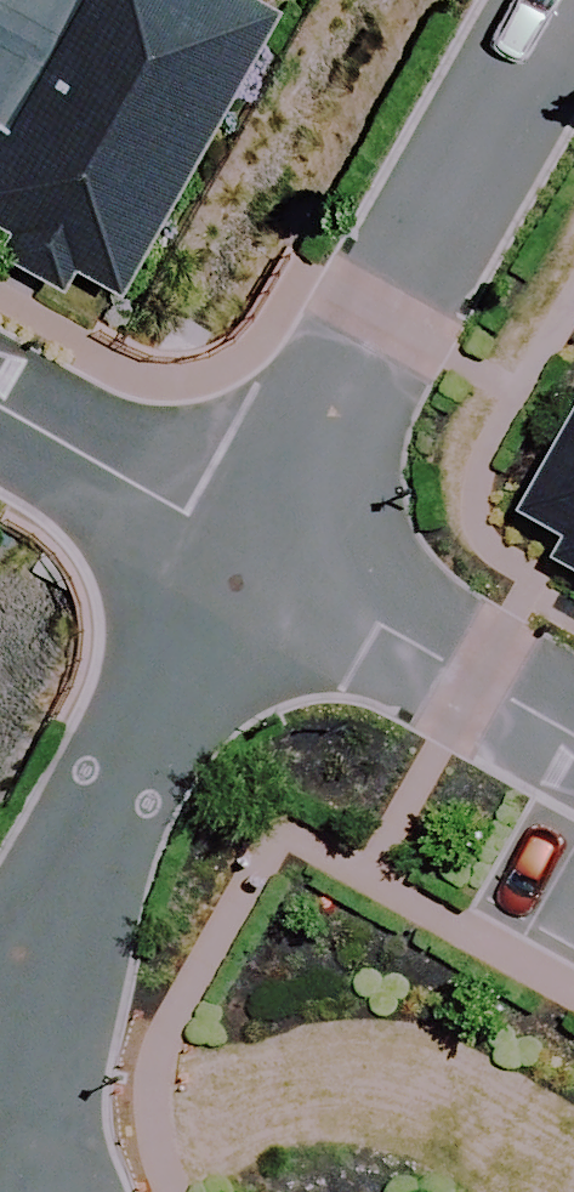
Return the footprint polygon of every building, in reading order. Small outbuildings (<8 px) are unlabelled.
[(5,209),(0,218),(0,242),(61,276),(75,252),(119,277),(274,0),(0,0),(0,207),(5,209)] [(536,500),(573,522),(573,432),(536,500)] [(365,1170),(353,1191),(404,1191),(365,1170)]
